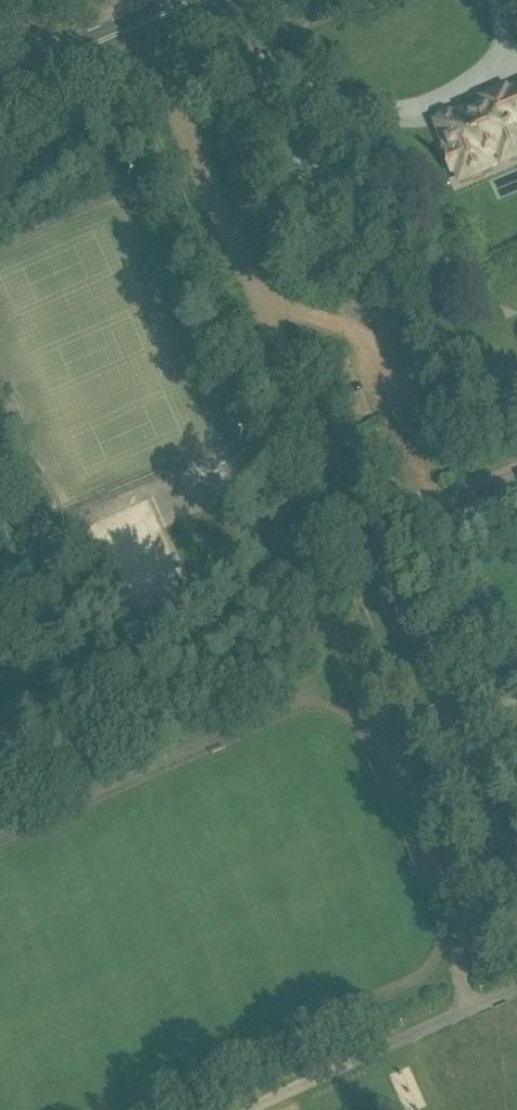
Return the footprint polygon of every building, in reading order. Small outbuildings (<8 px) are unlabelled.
[(437,124),(449,152),(444,153),(453,173),(458,186),(499,169),(493,156),(494,156),(501,153),(505,162),(516,157),(516,129),(516,128),(516,123),(516,91),(508,95),(505,90),(483,99),(485,103),(455,116),(451,112),(444,115),(443,121),(437,124)] [(217,144),(221,154),(236,147),(232,137),(217,144)] [(516,898),(516,866),(516,865),(503,871),(511,887),(516,898)]
